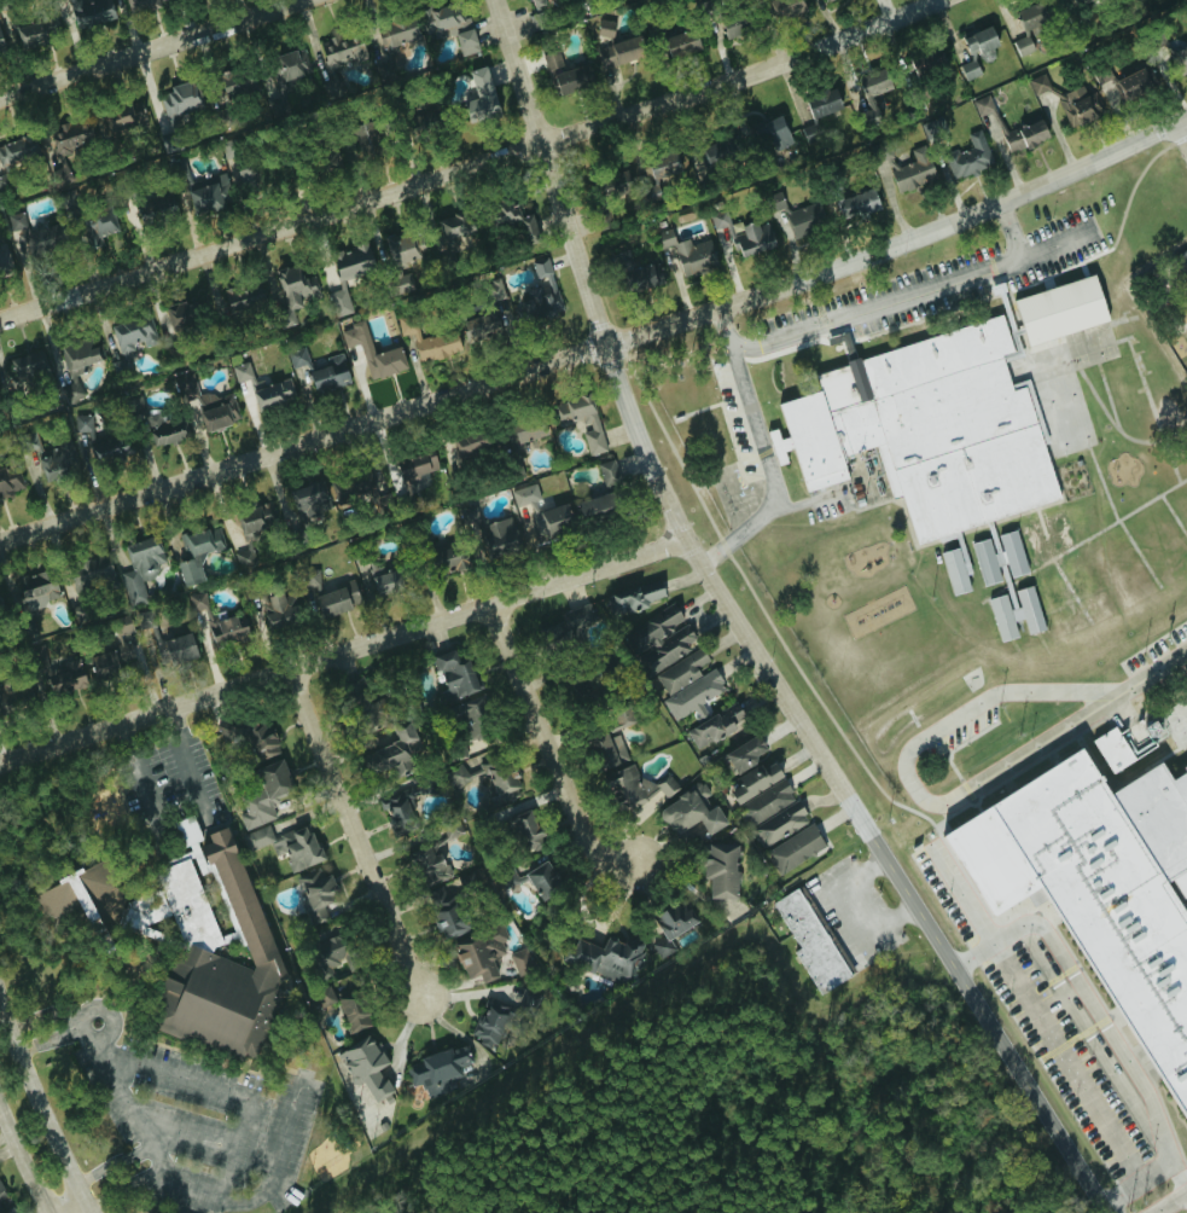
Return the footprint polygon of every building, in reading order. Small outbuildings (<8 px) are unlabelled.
[(109,0),(96,0),(68,8),(75,30),(114,19),(109,0)] [(170,3),(169,0),(124,0),(129,16),(170,3)] [(703,19),(715,13),(708,0),(707,0),(696,6),(703,19)] [(799,0),(768,0),(763,1),(768,22),(803,12),(799,0)] [(1022,33),(1048,22),(1040,2),(1014,13),(1022,33)] [(425,36),(452,30),(458,56),(476,52),(468,18),(458,20),(455,6),(420,14),(425,36)] [(725,40),(748,32),(740,10),(718,19),(725,40)] [(385,54),(419,38),(408,14),(374,30),(385,54)] [(23,50),(50,37),(40,17),(13,30),(23,50)] [(614,23),(600,20),(596,36),(611,39),(614,23)] [(967,56),(996,47),(990,26),(961,35),(967,56)] [(668,58),(698,52),(694,30),(664,36),(668,58)] [(1011,42),(1019,58),(1034,50),(1026,34),(1011,42)] [(317,42),(328,81),(319,83),(323,97),(340,93),(333,68),(365,59),(359,36),(333,44),(332,38),(317,42)] [(644,59),(639,38),(596,48),(601,69),(644,59)] [(1170,54),(1185,72),(1186,71),(1186,39),(1170,54)] [(285,80),(311,72),(303,48),(257,62),(276,121),(295,115),(285,80)] [(915,79),(945,70),(939,50),(909,59),(915,79)] [(543,55),(555,97),(588,87),(582,66),(563,71),(557,51),(543,55)] [(958,66),(965,82),(980,75),(973,60),(958,66)] [(467,70),(472,88),(460,92),(468,121),(498,112),(484,65),(467,70)] [(1151,86),(1141,67),(1115,81),(1124,100),(1151,86)] [(856,76),(864,122),(878,120),(874,94),(889,91),(886,70),(856,76)] [(221,96),(252,94),(251,71),(219,73),(221,96)] [(1033,95),(1049,90),(1044,74),(1028,79),(1033,95)] [(196,108),(190,83),(156,92),(166,128),(180,125),(176,113),(196,108)] [(1055,97),(1070,129),(1095,117),(1080,85),(1055,97)] [(810,119),(840,110),(834,90),(804,98),(810,119)] [(977,116),(993,111),(988,96),(972,100),(977,116)] [(143,123),(133,98),(100,112),(110,137),(143,123)] [(767,157),(793,145),(778,114),(753,126),(767,157)] [(925,139),(946,133),(941,117),(920,123),(925,139)] [(1048,137),(1039,117),(1003,133),(997,118),(989,121),(994,133),(999,131),(1009,154),(1048,137)] [(63,151),(93,142),(85,118),(43,131),(60,187),(73,183),(63,151)] [(374,122),(353,124),(354,150),(375,149),(374,122)] [(798,127),(803,142),(821,136),(816,122),(798,127)] [(993,165),(979,129),(966,134),(971,149),(958,154),(956,149),(943,154),(954,180),(993,165)] [(736,155),(725,135),(697,150),(708,170),(736,155)] [(33,156),(28,136),(1,142),(5,162),(33,156)] [(914,158),(889,163),(894,191),(933,183),(926,146),(912,149),(914,158)] [(679,170),(673,148),(645,157),(651,179),(679,170)] [(233,159),(234,173),(239,173),(239,183),(254,182),(253,158),(233,159)] [(187,190),(193,213),(233,202),(225,173),(200,179),(202,186),(187,190)] [(836,198),(842,221),(879,211),(873,188),(836,198)] [(141,226),(177,214),(170,192),(134,203),(141,226)] [(768,212),(784,208),(780,192),(764,197),(768,212)] [(533,213),(522,214),(521,201),(487,203),(487,224),(517,223),(518,241),(535,241),(533,213)] [(793,238),(826,227),(817,201),(784,213),(793,238)] [(729,225),(725,208),(708,212),(712,230),(729,225)] [(101,247),(99,234),(112,232),(108,209),(80,214),(87,249),(101,247)] [(469,236),(460,211),(435,220),(444,245),(469,236)] [(9,231),(25,228),(22,212),(6,215),(9,231)] [(773,247),(766,220),(741,226),(740,222),(731,224),(739,255),(773,247)] [(35,256),(64,248),(56,223),(28,231),(35,256)] [(385,242),(392,266),(425,255),(418,231),(385,242)] [(336,279),(373,273),(367,242),(354,244),(355,248),(331,252),(336,279)] [(1174,255),(1186,277),(1186,248),(1174,255)] [(549,274),(547,260),(532,262),(534,276),(549,274)] [(278,268),(285,306),(317,300),(310,262),(278,268)] [(661,282),(654,262),(622,273),(629,293),(661,282)] [(821,388),(830,410),(872,396),(860,360),(1017,308),(1014,298),(1095,273),(1111,319),(1003,355),(1014,388),(1026,383),(1064,498),(920,542),(886,442),(843,455),(850,477),(809,491),(780,401),(821,388)] [(532,322),(563,313),(551,275),(543,278),(546,289),(524,296),(532,322)] [(482,283),(487,303),(504,299),(500,279),(482,283)] [(221,293),(227,313),(264,302),(258,282),(221,293)] [(334,317),(351,313),(345,288),(328,292),(334,317)] [(196,297),(163,307),(170,330),(202,320),(196,297)] [(458,323),(466,344),(500,331),(492,310),(458,323)] [(109,326),(121,359),(110,363),(115,377),(132,371),(125,350),(157,339),(147,313),(109,326)] [(460,351),(453,328),(420,339),(412,314),(395,320),(401,338),(410,335),(419,364),(460,351)] [(359,344),(369,380),(405,370),(399,346),(372,353),(364,321),(339,328),(344,348),(359,344)] [(103,360),(94,334),(59,347),(69,372),(103,360)] [(290,368),(308,364),(304,347),(286,351),(290,368)] [(8,359),(13,379),(50,368),(44,348),(8,359)] [(314,394),(349,385),(340,353),(325,358),(327,365),(307,370),(314,394)] [(233,366),(245,413),(295,400),(289,379),(263,385),(262,380),(253,382),(248,362),(233,366)] [(199,401),(192,378),(181,381),(186,401),(194,399),(204,433),(239,422),(230,391),(199,401)] [(85,399),(76,381),(61,387),(69,406),(85,399)] [(604,451),(588,394),(553,404),(560,426),(576,422),(586,457),(604,451)] [(180,414),(162,422),(158,414),(142,422),(154,449),(188,434),(180,414)] [(90,457),(134,456),(133,439),(122,440),(122,432),(92,433),(91,415),(74,416),(74,432),(89,432),(90,457)] [(508,445),(545,437),(540,416),(503,425),(508,445)] [(465,456),(487,451),(482,429),(452,436),(458,463),(466,461),(465,456)] [(43,480),(65,474),(64,469),(77,465),(71,441),(35,451),(43,480)] [(438,473),(432,451),(394,462),(401,484),(438,473)] [(603,489),(619,485),(614,459),(598,463),(603,489)] [(19,490),(6,464),(0,467),(0,501),(19,490)] [(359,494),(361,502),(378,500),(374,471),(339,476),(342,496),(359,494)] [(328,478),(289,490),(298,518),(337,506),(328,478)] [(510,491),(514,507),(532,502),(527,486),(510,491)] [(234,512),(241,534),(277,522),(271,501),(234,512)] [(460,523),(478,521),(476,505),(458,508),(460,523)] [(481,522),(487,556),(517,551),(512,517),(481,522)] [(1004,564),(991,521),(985,523),(998,566),(1004,564)] [(182,586),(205,580),(199,555),(225,548),(219,525),(178,535),(185,560),(175,562),(182,586)] [(997,535),(1009,578),(1027,573),(1015,530),(997,535)] [(123,544),(132,575),(122,578),(130,607),(149,601),(140,574),(166,567),(156,534),(123,544)] [(460,538),(426,547),(434,575),(468,565),(460,538)] [(982,586),(1000,581),(987,538),(969,543),(982,586)] [(256,565),(252,541),(245,542),(246,549),(233,552),(236,569),(256,565)] [(358,561),(363,579),(369,577),(375,595),(402,587),(396,569),(380,574),(374,556),(358,561)] [(353,582),(322,592),(315,569),(301,574),(316,620),(361,605),(353,582)] [(58,594),(50,571),(8,586),(16,609),(58,594)] [(664,600),(659,580),(603,596),(609,616),(664,600)] [(1019,607),(1010,610),(1014,621),(1022,619),(1027,635),(1044,629),(1030,585),(1014,590),(1019,607)] [(294,591),(261,600),(268,630),(302,622),(294,591)] [(206,622),(211,646),(248,638),(243,614),(211,621),(205,592),(189,595),(196,625),(206,622)] [(1016,637),(1005,594),(987,599),(998,642),(1016,637)] [(638,656),(661,698),(700,677),(694,667),(707,660),(699,645),(698,646),(685,622),(683,622),(673,604),(633,625),(641,640),(646,637),(652,648),(638,656)] [(594,625),(589,605),(557,613),(562,633),(594,625)] [(115,636),(132,632),(129,617),(112,620),(115,636)] [(191,634),(157,639),(154,621),(140,623),(147,666),(195,659),(191,634)] [(116,665),(125,663),(128,674),(145,670),(138,640),(112,646),(116,665)] [(467,658),(458,661),(454,650),(434,656),(445,689),(439,691),(443,703),(478,691),(467,658)] [(88,654),(91,679),(116,676),(113,652),(88,654)] [(45,661),(35,665),(47,696),(86,681),(77,659),(49,670),(45,661)] [(661,697),(672,721),(692,711),(696,720),(706,715),(700,702),(724,690),(715,671),(661,697)] [(27,694),(24,687),(17,691),(7,673),(0,677),(0,706),(1,709),(27,694)] [(480,715),(487,712),(481,696),(447,708),(461,745),(487,736),(480,715)] [(633,724),(626,702),(610,707),(617,729),(633,724)] [(685,729),(695,749),(746,722),(736,703),(685,729)] [(244,739),(245,760),(273,759),(272,720),(218,722),(219,740),(244,739)] [(395,744),(363,752),(371,781),(412,769),(409,757),(420,754),(411,720),(390,726),(395,744)] [(1112,774),(1134,759),(1113,726),(1090,741),(1112,774)] [(733,774),(756,763),(753,756),(764,750),(757,735),(722,752),(733,774)] [(614,769),(614,762),(623,761),(622,737),(598,738),(600,769),(614,769)] [(1170,776),(1186,765),(1186,901),(1176,899),(1186,916),(1186,1123),(1040,888),(994,918),(943,836),(1081,747),(1110,791),(1162,760),(1170,776)] [(243,830),(278,819),(271,798),(292,791),(281,759),(252,768),(259,790),(239,797),(245,816),(239,818),(243,830)] [(736,806),(782,777),(770,759),(736,780),(739,785),(727,792),(736,806)] [(509,764),(498,769),(495,762),(483,766),(498,804),(522,794),(509,764)] [(455,789),(470,779),(460,764),(445,774),(455,789)] [(678,797),(671,775),(640,785),(633,766),(606,775),(613,797),(625,793),(631,813),(678,797)] [(736,805),(759,848),(808,822),(796,801),(795,801),(783,780),(736,805)] [(672,835),(698,821),(706,835),(725,824),(702,783),(657,809),(672,835)] [(419,814),(407,787),(379,800),(390,827),(419,814)] [(503,820),(517,851),(540,841),(526,809),(503,820)] [(183,836),(196,870),(216,876),(250,967),(205,955),(220,944),(188,857),(119,907),(102,863),(31,889),(40,913),(83,925),(104,929),(121,917),(131,931),(171,915),(179,937),(153,1032),(260,1062),(281,988),(278,982),(284,979),(225,826),(204,834),(201,845),(192,821),(191,827),(185,829),(189,834),(183,836)] [(777,876),(825,846),(810,823),(763,853),(777,876)] [(242,835),(248,851),(270,843),(275,856),(285,853),(292,872),(322,860),(309,824),(273,838),(268,825),(242,835)] [(435,846),(463,835),(459,824),(407,843),(423,885),(433,881),(431,875),(444,871),(435,846)] [(707,899),(735,899),(736,844),(703,843),(702,879),(708,879),(707,899)] [(523,874),(540,903),(563,890),(545,860),(523,874)] [(324,867),(296,876),(312,924),(325,920),(321,906),(335,902),(324,867)] [(462,891),(477,886),(473,873),(458,878),(462,891)] [(818,996),(849,978),(798,887),(772,902),(798,949),(794,952),(818,996)] [(433,924),(450,923),(449,889),(433,890),(433,924)] [(659,959),(675,950),(668,938),(701,920),(688,897),(652,918),(663,937),(651,944),(659,959)] [(497,978),(490,959),(504,954),(500,942),(506,940),(501,926),(451,944),(464,980),(478,975),(481,983),(497,978)] [(600,948),(594,947),(575,938),(569,952),(563,952),(559,961),(574,968),(586,969),(613,981),(628,983),(642,952),(644,941),(632,936),(607,933),(600,948)] [(345,957),(329,935),(312,948),(328,970),(345,957)] [(534,969),(524,947),(508,954),(517,977),(534,969)] [(348,1034),(369,1026),(357,993),(347,996),(343,985),(331,989),(332,994),(322,998),(326,1009),(338,1005),(348,1034)] [(470,1035),(481,1039),(478,1044),(494,1050),(510,1008),(487,1000),(482,1014),(478,1013),(470,1035)] [(336,1053),(354,1086),(361,1082),(374,1106),(392,1095),(378,1069),(385,1065),(369,1035),(336,1053)] [(403,1065),(411,1088),(422,1084),(426,1098),(455,1088),(452,1079),(461,1076),(459,1068),(470,1064),(464,1045),(403,1065)]
